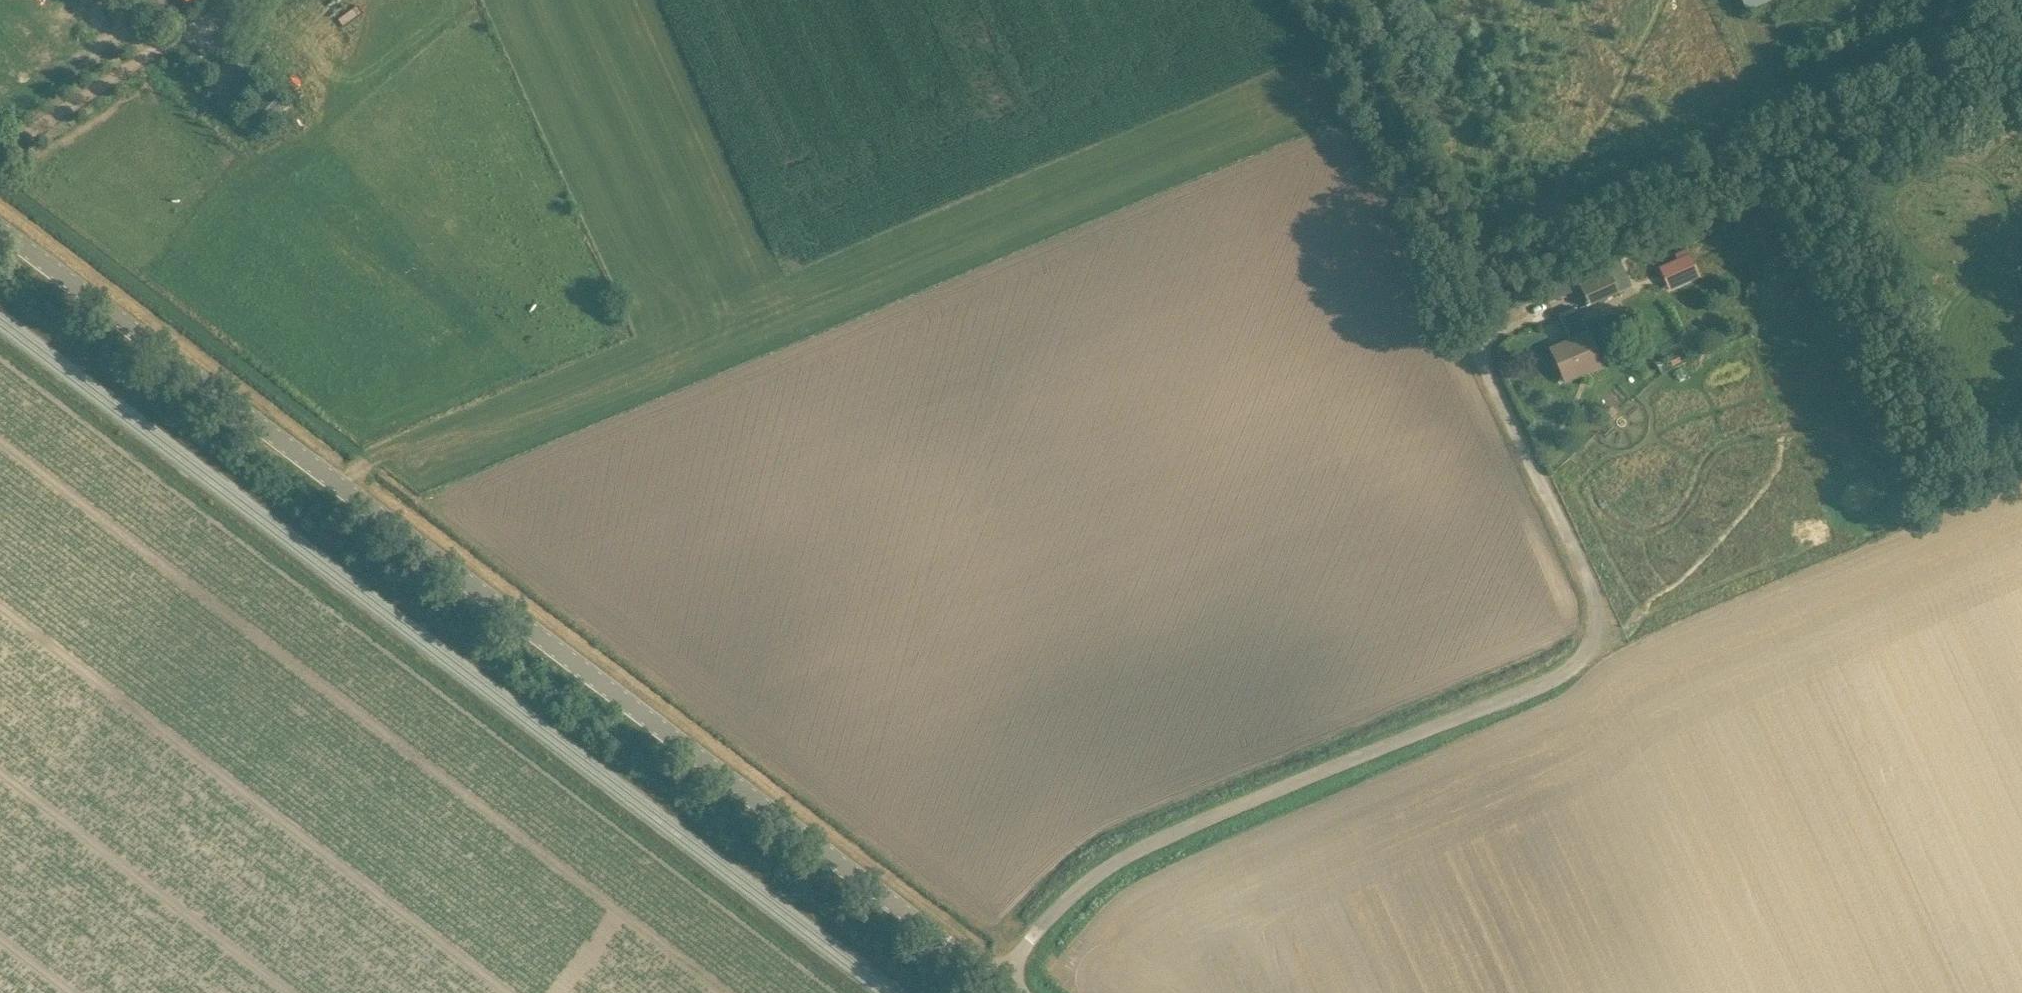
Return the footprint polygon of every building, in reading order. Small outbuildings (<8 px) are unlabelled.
[(1748,14),(1775,0),(1741,0),(1748,14)] [(241,114),(261,134),(283,111),(262,91),(241,114)] [(1678,261),(1665,266),(1675,287),(1699,276),(1689,255),(1686,249),(1675,254),(1678,261)] [(1606,265),(1576,278),(1588,307),(1618,293),(1606,265)] [(1602,366),(1586,329),(1577,307),(1559,315),(1571,341),(1551,349),(1566,382),(1588,372),(1602,366)]
